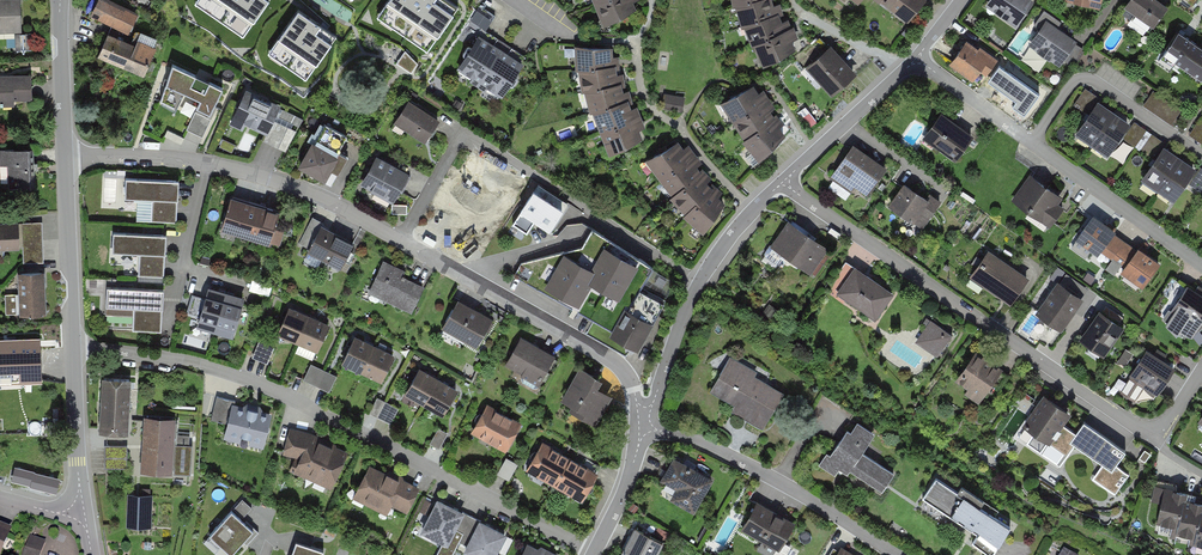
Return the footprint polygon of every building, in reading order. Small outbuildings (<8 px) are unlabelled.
[(20,33),(19,0),(0,0),(0,34),(20,33)] [(90,16),(127,34),(135,16),(102,0),(98,0),(90,16)] [(248,30),(269,1),(268,0),(206,0),(248,30)] [(382,9),(431,43),(451,14),(431,0),(389,0),(382,9)] [(637,10),(632,0),(611,0),(595,7),(603,29),(637,10)] [(744,23),(783,7),(779,0),(747,0),(737,4),(744,23)] [(907,24),(926,0),(880,0),(879,2),(907,24)] [(1031,0),(989,0),(982,10),(1014,31),(1034,2),(1031,0)] [(1063,1),(1101,9),(1103,0),(1063,0),(1063,1)] [(1155,0),(1131,0),(1122,13),(1150,34),(1168,9),(1155,0)] [(744,23),(753,44),(792,22),(783,7),(744,23)] [(298,10),(273,46),(311,73),(331,44),(315,33),(320,25),(298,10)] [(1062,22),(1044,10),(1034,24),(1042,30),(1034,41),(1042,47),(1040,50),(1050,57),(1053,54),(1071,66),(1084,47),(1057,29),(1062,22)] [(753,44),(761,65),(799,43),(792,22),(753,44)] [(397,31),(392,38),(421,60),(426,53),(397,31)] [(107,34),(98,56),(142,75),(152,52),(107,34)] [(1179,35),(1163,59),(1200,85),(1201,81),(1201,50),(1179,35)] [(525,66),(478,36),(455,71),(502,101),(525,66)] [(998,62),(967,42),(952,65),(982,85),(998,62)] [(615,68),(613,48),(575,48),(577,73),(615,68)] [(856,76),(833,49),(804,74),(827,101),(856,76)] [(413,72),(421,61),(405,50),(397,62),(413,72)] [(226,90),(173,67),(157,102),(211,125),(226,90)] [(620,86),(615,68),(577,73),(583,94),(620,86)] [(0,77),(0,106),(33,105),(32,76),(0,77)] [(1033,88),(1024,82),(1012,99),(1021,105),(1033,88)] [(628,104),(620,86),(583,94),(592,116),(628,104)] [(764,102),(753,86),(721,109),(733,124),(764,102)] [(1098,97),(1085,88),(1073,105),(1086,113),(1098,97)] [(280,105),(247,90),(232,124),(264,139),(280,105)] [(1182,111),(1153,92),(1143,106),(1172,126),(1182,111)] [(684,98),(663,95),(661,109),(682,112),(684,98)] [(441,120),(410,100),(393,126),(424,146),(441,120)] [(1114,111),(1097,100),(1075,132),(1092,143),(1114,111)] [(776,117),(764,102),(733,124),(744,140),(776,117)] [(636,123),(628,104),(592,116),(601,136),(636,123)] [(974,133),(942,109),(922,136),(954,160),(974,133)] [(1130,123),(1114,111),(1092,143),(1108,154),(1130,123)] [(787,133),(776,117),(744,140),(756,156),(787,133)] [(320,118),(298,161),(327,176),(349,133),(320,118)] [(1200,118),(1189,136),(1201,144),(1201,120),(1200,118)] [(1146,131),(1134,122),(1123,139),(1135,147),(1146,131)] [(643,142),(636,123),(601,136),(608,155),(643,142)] [(1162,143),(1151,135),(1139,151),(1151,159),(1162,143)] [(693,160),(681,145),(648,171),(659,186),(693,160)] [(885,165),(854,145),(833,178),(864,198),(885,165)] [(1179,156),(1162,145),(1140,178),(1157,190),(1179,156)] [(409,168),(375,149),(358,180),(392,198),(409,168)] [(32,185),(31,152),(2,153),(3,185),(32,185)] [(504,172),(472,152),(451,185),(483,205),(504,172)] [(1196,168),(1179,156),(1157,190),(1174,201),(1196,168)] [(704,175),(693,160),(659,186),(671,201),(704,175)] [(1200,169),(1189,185),(1201,193),(1201,170),(1200,169)] [(1067,201),(1030,174),(1010,201),(1047,228),(1067,201)] [(716,190),(704,175),(671,201),(683,216),(716,190)] [(179,183),(127,179),(125,201),(152,202),(151,222),(177,224),(179,183)] [(935,206),(901,181),(884,205),(919,229),(935,206)] [(727,205),(716,190),(683,216),(694,231),(727,205)] [(563,210),(532,192),(517,218),(547,236),(563,210)] [(246,202),(229,197),(219,231),(236,236),(246,202)] [(263,207),(246,202),(236,236),(253,241),(263,207)] [(394,202),(393,211),(407,214),(409,205),(394,202)] [(280,212),(263,207),(253,241),(270,246),(280,212)] [(1115,229),(1094,215),(1077,240),(1098,254),(1115,229)] [(831,252),(789,220),(770,246),(812,277),(831,252)] [(0,224),(0,250),(20,249),(19,223),(0,224)] [(42,224),(22,225),(24,264),(44,263),(42,224)] [(354,241),(321,226),(308,256),(341,271),(354,241)] [(166,239),(113,235),(112,255),(140,257),(139,277),(163,279),(166,239)] [(1142,287),(1159,264),(1137,248),(1120,271),(1142,287)] [(543,291),(575,308),(586,288),(613,303),(632,268),(598,250),(586,272),(560,258),(543,291)] [(988,251),(970,278),(1009,304),(1027,277),(988,251)] [(426,284),(382,264),(368,293),(413,314),(426,284)] [(895,296),(852,265),(832,294),(875,324),(895,296)] [(46,314),(44,273),(17,274),(19,315),(46,314)] [(1047,316),(1060,324),(1070,310),(1073,311),(1088,289),(1066,273),(1038,313),(1046,318),(1047,316)] [(1187,284),(1162,326),(1192,344),(1201,327),(1201,292),(1187,284)] [(165,295),(105,290),(104,310),(134,312),(133,333),(162,335),(165,295)] [(610,340),(636,354),(663,305),(637,291),(610,340)] [(226,297),(209,292),(198,328),(215,333),(226,297)] [(16,296),(4,296),(5,315),(17,315),(16,296)] [(243,302),(226,297),(215,333),(232,339),(243,302)] [(494,319),(458,300),(442,328),(478,347),(494,319)] [(310,315),(289,306),(276,333),(298,343),(310,315)] [(1127,326),(1100,309),(1078,342),(1104,360),(1127,326)] [(332,325),(310,315),(298,343),(320,352),(332,325)] [(952,335),(932,321),(918,341),(938,354),(952,335)] [(372,344),(352,335),(341,361),(361,370),(372,344)] [(561,358),(521,336),(503,366),(543,388),(561,358)] [(0,340),(0,382),(40,380),(38,338),(0,340)] [(276,346),(260,340),(254,356),(270,362),(276,346)] [(393,353),(372,344),(361,370),(381,379),(393,353)] [(1173,369),(1147,350),(1128,376),(1155,395),(1173,369)] [(1008,375),(976,353),(958,379),(981,395),(983,393),(991,398),(1008,375)] [(783,392),(725,359),(706,392),(765,424),(783,392)] [(338,373),(314,362),(306,380),(330,391),(338,373)] [(439,379),(419,368),(406,392),(426,402),(439,379)] [(616,387),(580,368),(560,405),(595,424),(616,387)] [(131,381),(103,379),(98,436),(126,439),(131,381)] [(459,390),(439,379),(426,402),(446,413),(459,390)] [(1050,448),(1073,412),(1045,395),(1022,431),(1050,448)] [(390,420),(398,405),(378,396),(371,411),(390,420)] [(273,414),(228,402),(218,442),(264,453),(273,414)] [(525,425),(487,403),(468,437),(506,458),(525,425)] [(176,418),(144,415),(140,474),(171,476),(176,418)] [(895,469),(863,450),(873,433),(852,420),(829,456),(882,489),(895,469)] [(1126,450),(1083,421),(1070,441),(1102,462),(1094,474),(1116,489),(1129,472),(1117,464),(1126,450)] [(443,448),(452,431),(442,425),(432,442),(443,448)] [(333,493),(349,452),(308,436),(292,476),(333,493)] [(570,454),(542,439),(525,471),(553,486),(570,454)] [(598,469),(570,454),(553,486),(581,501),(598,469)] [(511,479),(520,461),(510,456),(501,473),(511,479)] [(715,482),(673,458),(653,495),(695,518),(715,482)] [(420,488),(368,463),(351,499),(403,523),(420,488)] [(61,477),(13,467),(10,482),(57,493),(61,477)] [(1013,528),(936,476),(920,500),(997,552),(1013,528)] [(1177,533),(1184,491),(1164,487),(1157,530),(1177,533)] [(444,541),(462,507),(437,494),(419,528),(444,541)] [(149,528),(150,496),(128,496),(127,528),(149,528)] [(245,515),(252,505),(243,498),(235,508),(245,515)] [(1201,514),(1201,504),(1183,501),(1176,543),(1197,546),(1201,514)] [(756,502),(736,535),(771,554),(781,554),(798,526),(756,502)] [(207,540),(223,554),(235,554),(255,534),(232,513),(207,540)] [(505,529),(479,517),(464,549),(477,554),(493,554),(505,529)] [(0,524),(0,554),(3,554),(13,529),(0,524)] [(633,527),(616,554),(658,554),(664,545),(633,527)] [(42,540),(28,534),(20,554),(36,554),(42,540)] [(324,547),(294,538),(288,554),(322,554),(324,547)] [(526,541),(519,554),(555,554),(526,541)] [(838,546),(832,554),(852,554),(838,546)]
